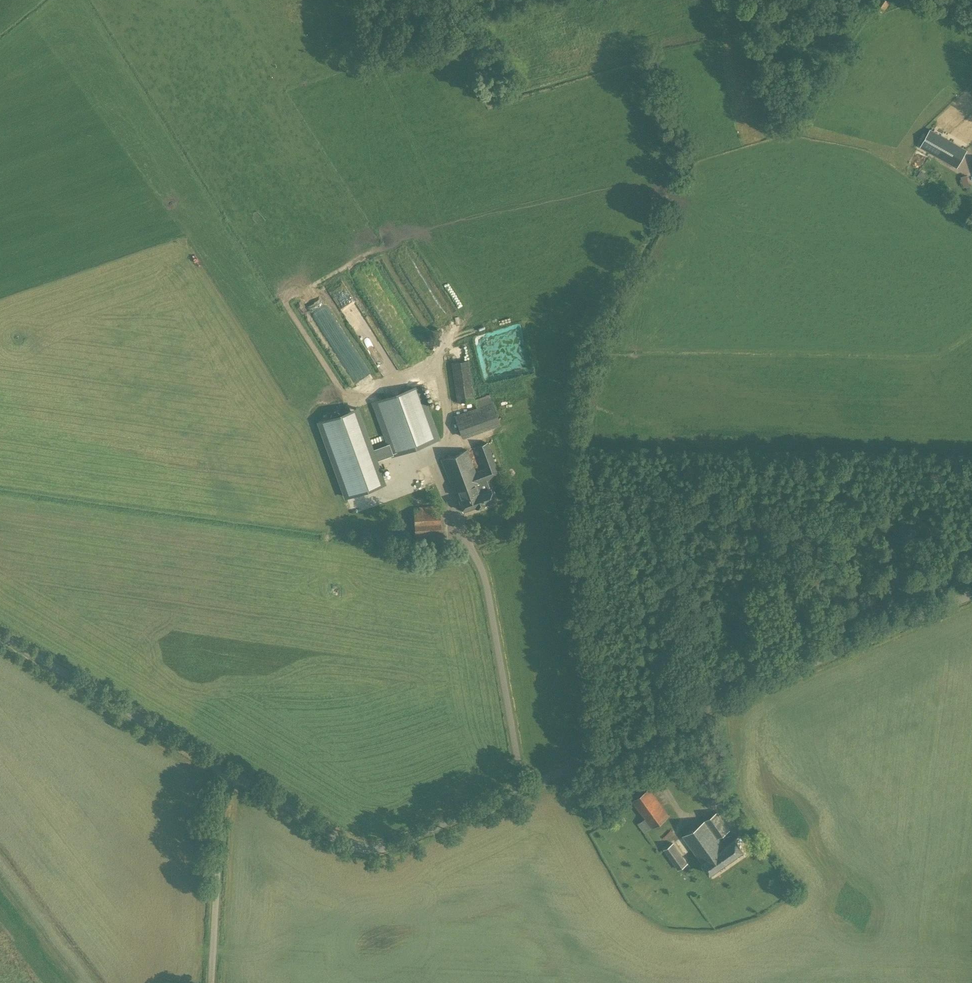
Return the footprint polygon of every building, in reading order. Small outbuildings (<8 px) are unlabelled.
[(867,9),(879,18),(890,2),(887,0),(873,0),(867,9)] [(920,147),(957,168),(967,149),(930,128),(920,147)] [(963,176),(965,187),(971,186),(969,175),(963,176)] [(353,366),(362,360),(353,345),(344,350),(353,366)] [(473,400),(468,360),(449,362),(455,403),(473,400)] [(440,439),(420,385),(372,402),(391,457),(440,439)] [(454,415),(463,438),(501,424),(490,393),(474,399),(477,408),(454,415)] [(356,410),(317,424),(344,501),(383,487),(356,410)] [(487,443),(477,447),(485,468),(475,472),(467,450),(442,460),(454,491),(456,490),(460,501),(463,510),(476,505),(476,507),(486,503),(485,502),(494,499),(490,488),(489,489),(486,479),(499,475),(487,443)] [(441,537),(440,506),(414,507),(415,538),(429,537),(429,546),(442,546),(441,537)] [(645,819),(638,824),(645,833),(670,816),(650,787),(632,800),(645,819)] [(621,812),(612,818),(617,825),(626,819),(621,812)] [(717,813),(683,836),(709,874),(743,850),(736,840),(725,847),(718,837),(729,829),(717,813)] [(663,849),(677,870),(687,863),(673,842),(663,849)]
